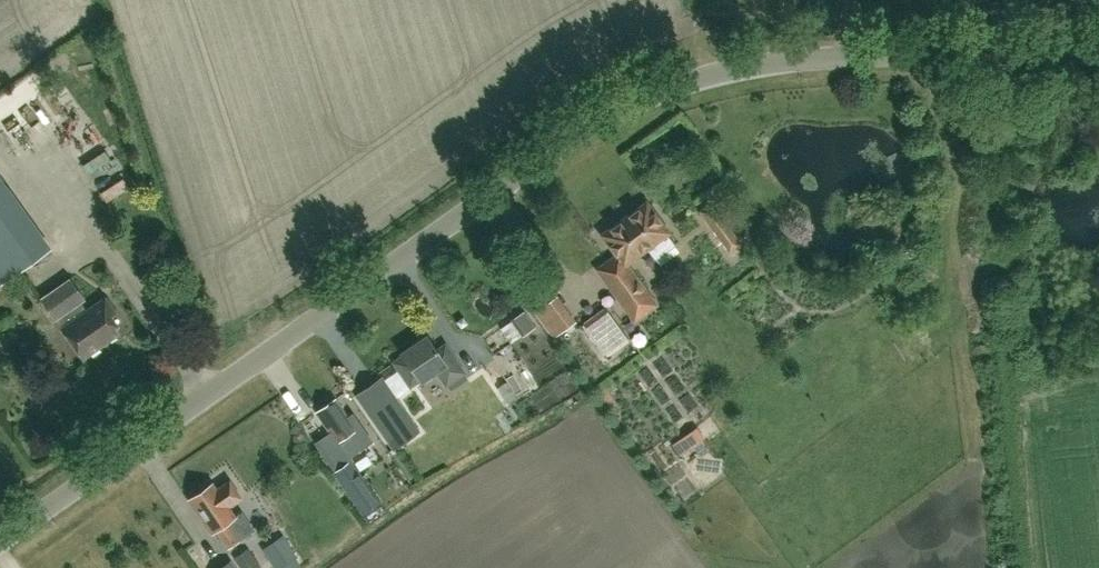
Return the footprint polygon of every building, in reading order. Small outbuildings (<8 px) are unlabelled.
[(50,248),(0,179),(0,283),(50,248)] [(656,255),(675,241),(668,231),(670,230),(648,201),(605,233),(620,253),(600,267),(637,317),(658,302),(627,261),(649,245),(656,255)] [(732,247),(741,241),(718,209),(709,216),(732,247)] [(86,310),(80,301),(84,299),(70,279),(41,299),(55,319),(56,318),(62,327),(61,328),(83,359),(120,333),(107,315),(114,310),(105,297),(86,310)] [(554,339),(577,322),(557,296),(534,313),(554,339)] [(618,324),(605,307),(584,323),(596,340),(618,324)] [(446,345),(438,351),(428,337),(404,354),(405,356),(396,362),(412,385),(421,379),(423,381),(439,370),(448,383),(465,372),(446,345)] [(485,420),(518,405),(509,384),(522,378),(518,368),(471,390),(485,420)] [(381,377),(357,394),(395,448),(418,432),(381,377)] [(643,403),(660,420),(676,405),(659,387),(643,403)] [(316,444),(336,472),(351,461),(349,457),(371,441),(353,414),(348,418),(335,400),(317,413),(332,433),(316,444)] [(706,425),(692,437),(702,450),(716,438),(706,425)] [(381,504),(351,461),(336,472),(332,473),(363,516),(381,504)] [(242,498),(230,480),(217,489),(213,484),(189,500),(211,533),(216,530),(229,549),(240,541),(227,523),(236,517),(229,506),(242,498)] [(281,553),(299,546),(295,536),(277,543),(281,553)] [(260,567),(248,550),(235,559),(241,567),(259,567),(260,567)] [(231,560),(220,567),(237,567),(231,560)]
